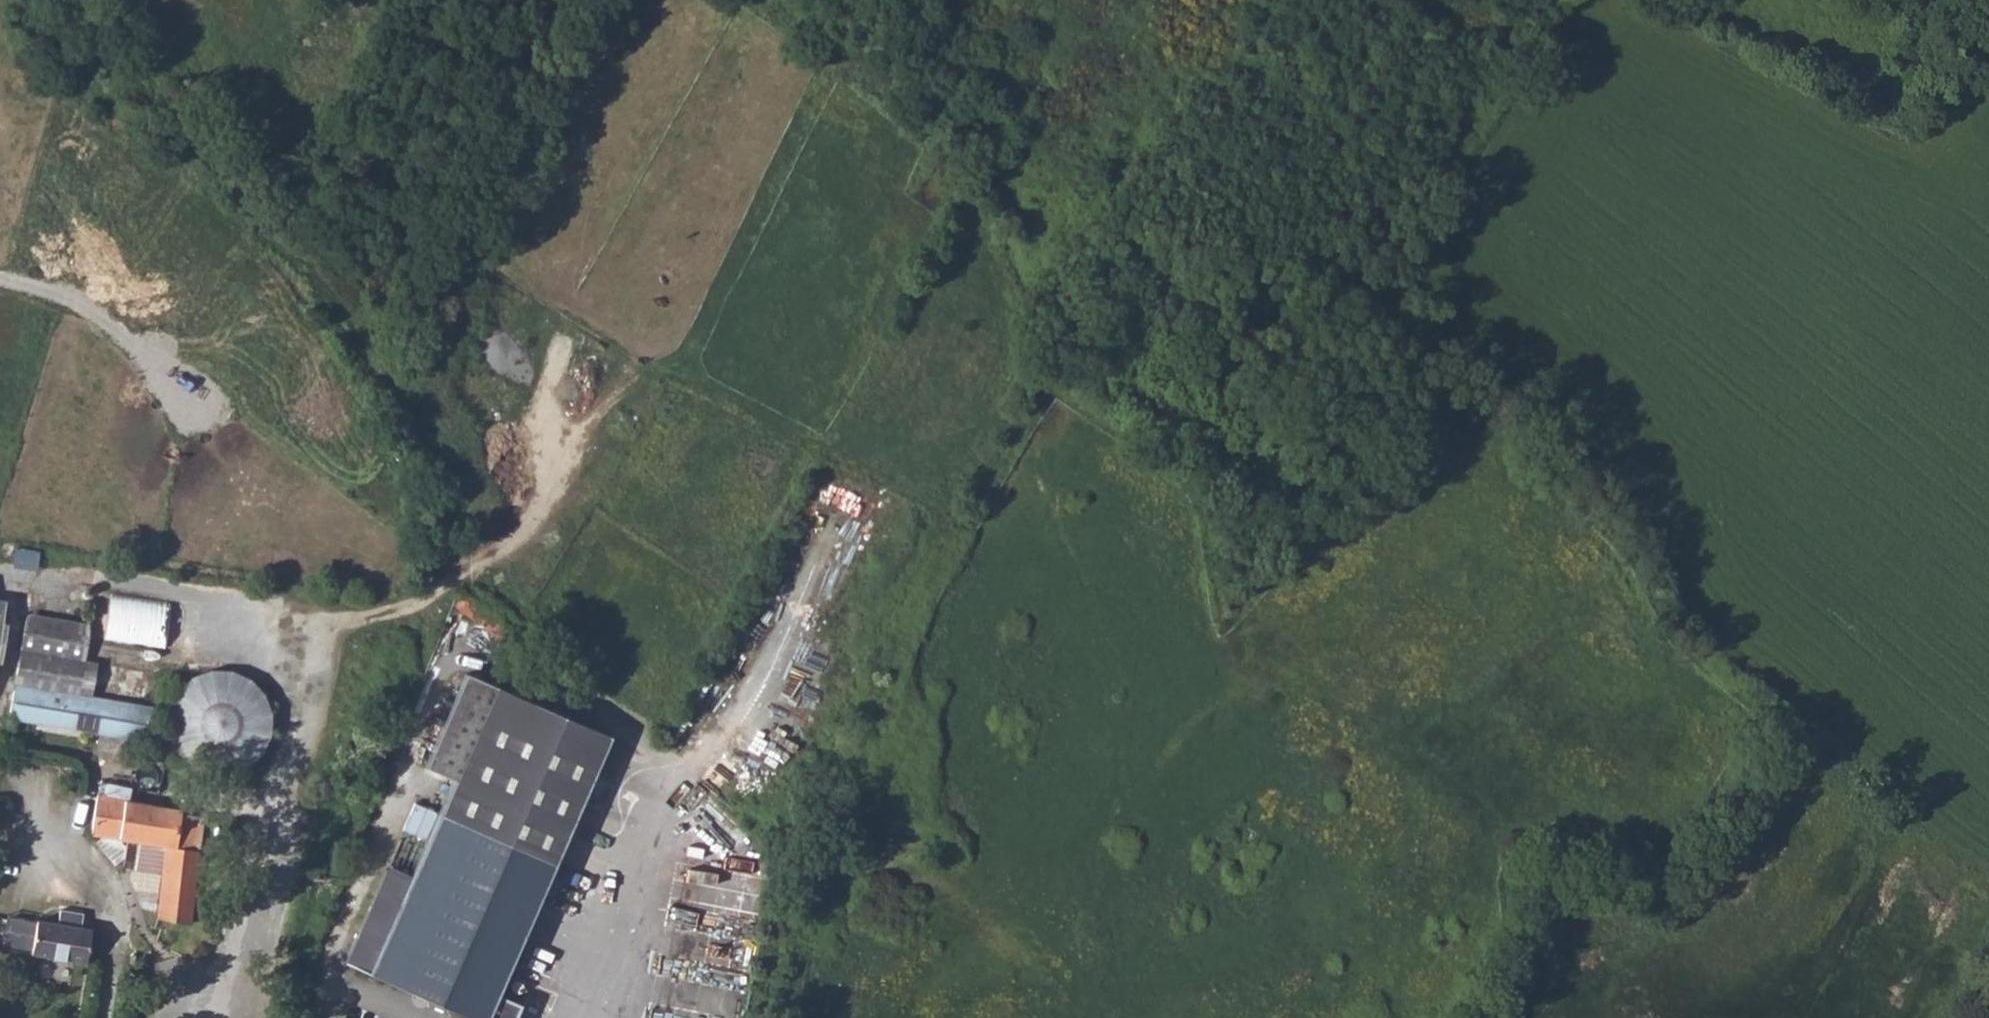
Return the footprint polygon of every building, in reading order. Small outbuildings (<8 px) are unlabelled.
[(167,644),(172,597),(111,591),(107,638),(167,644)] [(25,614),(13,679),(75,690),(79,669),(94,671),(96,659),(81,657),(87,625),(25,614)] [(100,662),(98,683),(115,684),(117,664),(100,662)] [(185,678),(169,699),(166,725),(176,749),(197,765),(223,768),(247,758),(263,737),(266,711),(256,687),(235,671),(209,668),(185,678)] [(75,690),(13,679),(7,713),(97,730),(140,738),(143,738),(150,704),(89,693),(94,671),(79,669),(75,690)] [(346,960),(471,1017),(516,1017),(521,1005),(498,996),(606,747),(464,682),(422,774),(451,786),(411,877),(386,865),(346,960)] [(140,738),(97,730),(93,752),(124,758),(126,744),(138,747),(140,738)] [(725,834),(739,817),(707,791),(693,808),(725,834)] [(97,800),(94,836),(168,847),(159,921),(191,924),(199,847),(204,815),(175,811),(175,805),(145,801),(100,795),(97,800)] [(57,927),(36,926),(35,930),(5,926),(3,950),(34,953),(33,958),(87,964),(90,931),(81,931),(80,919),(59,916),(57,927)]
